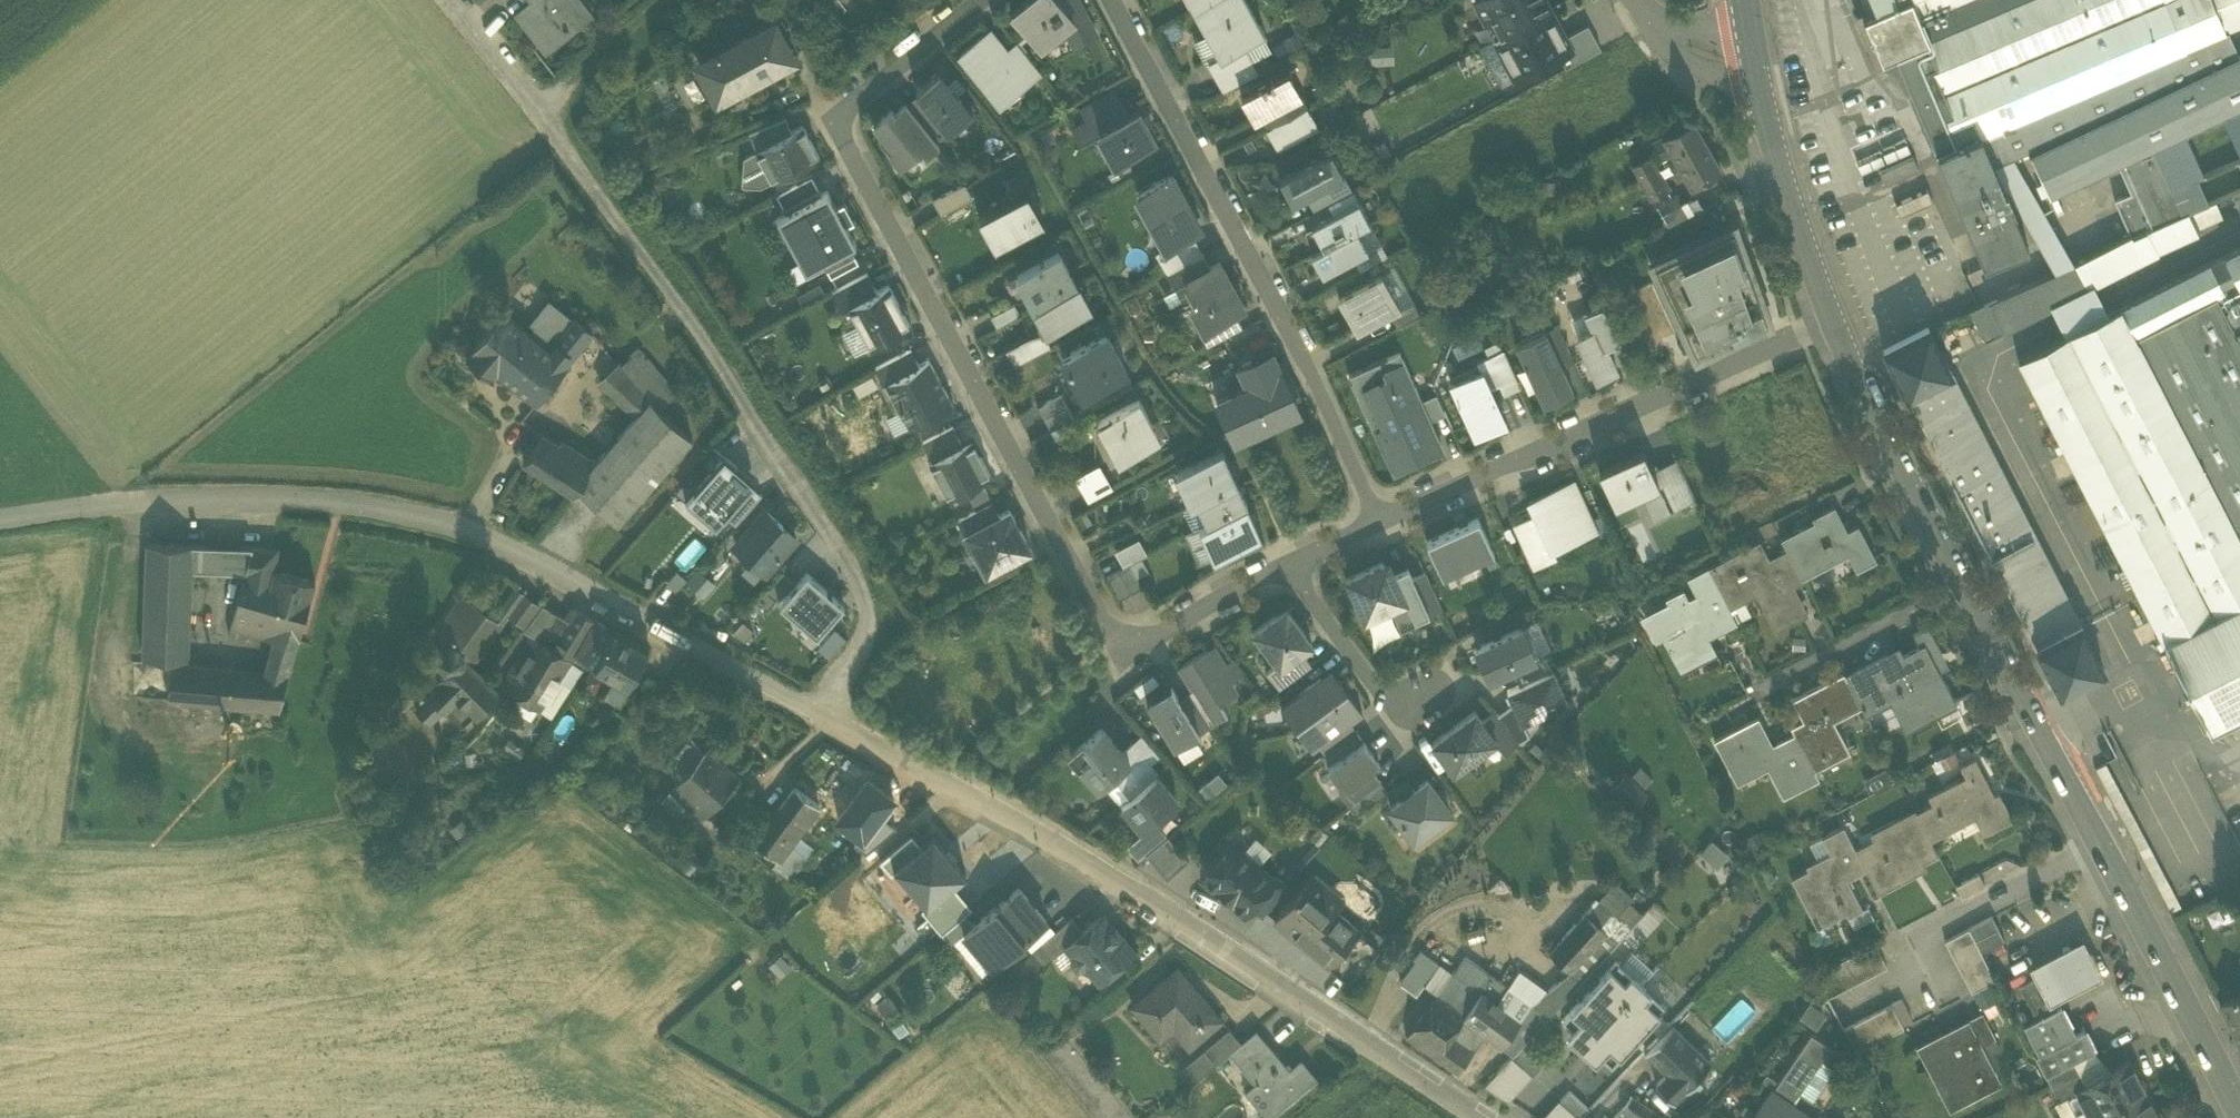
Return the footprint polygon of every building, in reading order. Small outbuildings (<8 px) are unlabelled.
[(541,47),(564,28),(566,31),(592,11),(583,0),(530,0),(514,13),(541,47)] [(1040,47),(1066,26),(1074,19),(1061,2),(1059,0),(1027,0),(1012,12),(1040,47)] [(1074,42),(1096,30),(1079,0),(1065,0),(1061,2),(1074,19),(1066,26),(1074,42)] [(1196,5),(1196,6),(1210,33),(1222,54),(1223,55),(1244,44),(1263,34),(1265,33),(1247,0),(1206,0),(1196,5)] [(1495,38),(1551,10),(1546,0),(1475,0),(1487,22),(1492,20),(1499,34),(1494,37),(1495,38)] [(1937,153),(1979,135),(1992,165),(1993,164),(1994,164),(2013,156),(2028,150),(2049,195),(2239,105),(2239,54),(2236,56),(2225,30),(2228,29),(2239,24),(2239,0),(1861,0),(1867,14),(1875,11),(1876,12),(1876,13),(1898,4),(1915,45),(1895,54),(1895,55),(1937,153)] [(1882,60),(1895,55),(1895,54),(1915,45),(1898,4),(1876,13),(1876,12),(1863,17),(1882,60)] [(1350,9),(1335,22),(1343,31),(1358,18),(1350,9)] [(1564,36),(1551,10),(1495,38),(1503,54),(1513,74),(1515,77),(1559,55),(1571,49),(1564,36)] [(771,23),(789,56),(800,49),(782,16),(771,23)] [(700,60),(719,95),(735,87),(737,91),(792,61),(789,56),(771,23),(771,22),(700,60)] [(1601,48),(1588,23),(1564,36),(1571,49),(1559,55),(1566,67),(1601,48)] [(1279,40),(1288,57),(1308,46),(1299,29),(1279,40)] [(960,53),(1002,105),(1030,83),(1009,57),(1005,52),(988,31),(960,53)] [(1063,32),(1042,46),(1051,59),(1072,45),(1063,32)] [(1205,64),(1207,63),(1222,54),(1210,33),(1193,42),(1205,64)] [(1263,34),(1244,44),(1253,60),(1272,50),(1263,34)] [(1487,62),(1503,54),(1495,38),(1479,47),(1487,62)] [(1242,50),(1249,63),(1253,60),(1244,44),(1223,55),(1222,54),(1207,63),(1217,80),(1211,67),(1242,50)] [(1370,46),(1371,65),(1394,64),(1393,45),(1370,46)] [(1009,57),(1030,83),(1042,73),(1021,48),(1009,57)] [(1211,67),(1217,80),(1249,63),(1242,50),(1211,67)] [(1503,54),(1487,62),(1498,82),(1513,74),(1503,54)] [(1217,80),(1223,92),(1259,72),(1253,60),(1249,63),(1217,80)] [(949,130),(973,111),(939,70),(916,89),(919,93),(923,98),(949,130)] [(1242,97),(1254,119),(1266,113),(1301,94),(1289,71),(1242,97)] [(1079,108),(1086,120),(1121,101),(1114,89),(1079,108)] [(923,98),(919,93),(906,103),(910,108),(923,98)] [(1272,125),(1307,106),(1301,94),(1266,113),(1272,125)] [(910,108),(936,140),(949,130),(923,98),(910,108)] [(1086,120),(1094,135),(1100,131),(1099,131),(1129,115),(1121,101),(1086,120)] [(936,140),(910,108),(906,103),(906,102),(894,112),(891,109),(873,124),(893,149),(889,152),(900,167),(922,149),(927,154),(939,144),(936,140)] [(1272,125),(1283,144),(1318,125),(1307,106),(1272,125)] [(1101,134),(1116,162),(1155,141),(1138,109),(1129,115),(1099,131),(1100,131),(1101,134)] [(2132,236),(2146,230),(2188,211),(2232,192),(2239,189),(2239,110),(2119,163),(2131,190),(2115,197),(2130,233),(2132,236)] [(749,133),(756,150),(792,131),(786,117),(749,133)] [(1081,144),(1101,134),(1100,131),(1094,135),(1086,120),(1072,127),(1081,144)] [(1693,121),(1663,137),(1672,153),(1691,187),(1721,170),(1693,121)] [(756,150),(773,181),(820,156),(803,125),(792,131),(756,150)] [(2004,190),(1993,164),(1992,165),(1979,135),(1937,153),(1983,264),(2028,245),(2013,210),(2015,209),(2006,189),(2004,190)] [(1664,157),(1672,153),(1663,137),(1655,142),(1664,157)] [(1371,147),(1378,161),(1391,153),(1384,140),(1371,147)] [(773,181),(756,150),(744,156),(741,186),(761,187),(773,181)] [(1331,150),(1280,177),(1292,200),(1310,191),(1344,172),(1331,150)] [(1632,164),(1651,199),(1669,189),(1649,154),(1632,164)] [(1881,171),(1886,183),(1918,168),(1913,156),(1881,171)] [(2013,156),(1994,164),(2055,271),(2067,297),(2051,306),(2066,335),(2109,313),(2094,284),(2086,289),(2074,262),(2013,156)] [(1344,172),(1310,191),(1318,207),(1327,203),(1352,189),(1344,172)] [(1166,244),(1166,246),(1167,245),(1192,232),(1197,229),(1188,213),(1193,210),(1173,173),(1137,192),(1166,244)] [(776,194),(786,212),(821,193),(811,175),(776,194)] [(1561,180),(1539,181),(1540,194),(1561,193),(1561,180)] [(934,199),(941,213),(972,196),(965,182),(934,199)] [(786,212),(777,217),(800,260),(805,257),(811,267),(822,261),(850,246),(856,243),(846,224),(854,220),(844,201),(836,205),(827,189),(821,193),(786,212)] [(1027,189),(978,215),(995,247),(1044,221),(1027,189)] [(1327,203),(1334,214),(1359,201),(1352,189),(1327,203)] [(1900,215),(1933,201),(1928,189),(1895,203),(1900,215)] [(2239,211),(2239,189),(2232,192),(2239,211)] [(1675,193),(1656,204),(1668,225),(1689,215),(1675,193)] [(1359,201),(1334,214),(1311,226),(1323,247),(1357,229),(1369,222),(1370,222),(1359,201)] [(2188,211),(2146,230),(2156,251),(2198,232),(2188,211)] [(1689,349),(1695,348),(1667,288),(1676,283),(1667,264),(1707,245),(1705,242),(1733,229),(1766,322),(1772,319),(1737,220),(1647,262),(1689,349)] [(1368,250),(1381,243),(1369,222),(1357,229),(1368,250)] [(1323,247),(1311,254),(1323,274),(1353,258),(1368,250),(1357,229),(1323,247)] [(1667,288),(1695,348),(1702,344),(1705,350),(1766,322),(1733,229),(1705,242),(1707,245),(1667,264),(1676,283),(1667,288)] [(2074,262),(2086,289),(2094,284),(2157,252),(2156,251),(2146,230),(2132,236),(2130,233),(2074,262)] [(1210,266),(1204,254),(1194,236),(1192,232),(1167,245),(1171,253),(1160,258),(1168,273),(1175,286),(1188,280),(1187,279),(1210,266)] [(1353,258),(1360,270),(1387,255),(1381,243),(1368,250),(1353,258)] [(850,246),(822,261),(831,276),(858,261),(850,246)] [(2209,728),(2239,712),(2239,327),(2235,330),(2225,311),(2239,303),(2239,299),(2235,288),(2229,286),(2239,281),(2239,246),(2212,260),(2211,260),(2109,313),(2066,335),(2019,359),(2209,728)] [(1035,306),(1076,284),(1058,251),(1017,273),(1035,306)] [(805,257),(800,260),(806,270),(811,267),(805,257)] [(806,270),(800,260),(786,267),(796,284),(815,274),(811,267),(806,270)] [(1185,304),(1191,301),(1230,280),(1220,261),(1210,266),(1187,279),(1188,280),(1175,286),(1185,304)] [(1396,266),(1381,273),(1399,307),(1401,309),(1415,302),(1396,266)] [(1972,314),(1986,340),(2051,306),(2067,297),(2055,271),(1972,314)] [(842,309),(849,306),(848,305),(877,289),(867,272),(832,291),(842,309)] [(1339,296),(1357,329),(1399,307),(1381,273),(1339,296)] [(1245,308),(1230,280),(1191,301),(1205,328),(1206,329),(1236,313),(1245,308)] [(2229,286),(2235,288),(2239,299),(2239,281),(2229,286)] [(797,295),(802,305),(825,293),(819,282),(797,295)] [(877,289),(848,305),(849,306),(859,323),(871,345),(871,346),(911,325),(888,283),(877,289)] [(1078,283),(1076,284),(1035,306),(1048,330),(1090,307),(1078,283)] [(1126,301),(1131,311),(1141,305),(1136,296),(1126,301)] [(548,348),(573,318),(553,301),(528,332),(531,335),(548,348)] [(1401,309),(1391,314),(1397,326),(1421,313),(1415,302),(1401,309)] [(991,315),(997,326),(1020,314),(1014,303),(991,315)] [(2225,311),(2235,330),(2239,327),(2239,303),(2225,311)] [(1597,326),(1607,347),(1619,341),(1602,304),(1586,311),(1594,328),(1597,326)] [(466,357),(491,377),(497,370),(500,373),(531,335),(528,332),(502,311),(466,357)] [(1594,328),(1586,311),(1569,319),(1577,335),(1594,328)] [(1206,329),(1213,342),(1243,326),(1236,313),(1206,329)] [(573,318),(548,348),(531,335),(500,373),(536,402),(567,363),(566,363),(592,330),(574,316),(573,318)] [(1772,319),(1766,322),(1705,350),(1702,344),(1695,348),(1689,349),(1694,363),(1774,325),(1772,319)] [(871,345),(859,323),(842,332),(854,354),(871,345)] [(1545,330),(1562,366),(1574,361),(1557,324),(1545,330)] [(1607,347),(1597,326),(1594,328),(1577,335),(1597,379),(1617,370),(1607,347)] [(1896,372),(1907,394),(1951,372),(1927,326),(1884,348),(1896,372)] [(1562,366),(1545,330),(1516,343),(1526,366),(1530,364),(1547,402),(1573,390),(1562,366)] [(1061,356),(1083,395),(1114,378),(1121,390),(1133,384),(1126,372),(1127,371),(1106,332),(1061,356)] [(1008,352),(1016,364),(1050,345),(1046,335),(1031,338),(1008,352)] [(635,344),(619,362),(652,401),(660,411),(679,395),(635,344)] [(875,367),(884,383),(886,382),(919,364),(911,348),(875,367)] [(1233,436),(1298,406),(1272,349),(1238,365),(1247,386),(1216,400),(1225,420),(1228,419),(1234,433),(1232,434),(1233,436)] [(1482,366),(1491,387),(1499,383),(1503,393),(1520,385),(1504,349),(1477,361),(1480,367),(1482,366)] [(1375,429),(1394,472),(1443,450),(1429,420),(1425,411),(1421,412),(1416,403),(1422,400),(1422,399),(1400,351),(1387,357),(1391,365),(1382,369),(1385,377),(1362,387),(1380,427),(1375,429)] [(1391,365),(1387,357),(1348,375),(1373,430),(1375,429),(1380,427),(1362,387),(1385,377),(1382,369),(1391,365)] [(919,364),(886,382),(900,408),(910,426),(953,403),(929,358),(919,364)] [(638,416),(652,401),(619,362),(601,381),(638,416)] [(1491,387),(1482,366),(1480,367),(1451,380),(1476,435),(1507,421),(1491,387)] [(1907,394),(2037,646),(2080,623),(1951,372),(1907,394)] [(853,385),(859,396),(878,385),(872,374),(853,385)] [(900,408),(886,382),(884,383),(881,385),(895,411),(900,408)] [(1037,406),(1050,429),(1073,417),(1061,393),(1037,406)] [(1425,411),(1429,420),(1445,413),(1436,393),(1422,399),(1422,400),(1416,403),(1421,412),(1425,411)] [(1097,421),(1118,460),(1161,437),(1140,398),(1097,421)] [(594,462),(584,455),(561,439),(559,444),(541,471),(574,493),(577,489),(619,524),(692,437),(660,411),(652,401),(638,416),(594,462)] [(900,408),(895,411),(884,418),(893,435),(910,426),(900,408)] [(1225,420),(1232,434),(1234,433),(1228,419),(1225,420)] [(923,441),(932,459),(962,443),(960,439),(953,425),(923,441)] [(1057,447),(1047,431),(1034,439),(1044,454),(1057,447)] [(973,432),(960,439),(962,443),(972,438),(975,445),(973,447),(976,453),(979,452),(980,453),(983,451),(973,432)] [(524,460),(541,471),(559,444),(542,433),(524,460)] [(962,443),(932,459),(929,461),(949,498),(966,489),(981,480),(991,475),(980,453),(979,452),(976,453),(973,447),(975,445),(972,438),(962,443)] [(1238,484),(1223,449),(1177,470),(1193,504),(1238,484)] [(1659,485),(1652,470),(1643,449),(1599,469),(1615,505),(1642,493),(1659,485)] [(737,466),(724,455),(694,490),(706,500),(698,510),(716,526),(726,515),(752,485),(734,470),(737,466)] [(1677,458),(1652,470),(1659,485),(1662,483),(1674,509),(1696,499),(1677,458)] [(755,481),(737,466),(734,470),(752,485),(755,481)] [(1077,479),(1088,499),(1112,486),(1102,466),(1077,479)] [(981,480),(966,489),(976,508),(992,500),(981,480)] [(1574,481),(1529,501),(1535,515),(1551,550),(1596,530),(1591,518),(1574,481)] [(1247,504),(1238,484),(1193,504),(1184,508),(1193,529),(1199,526),(1247,504)] [(752,485),(726,515),(736,523),(762,493),(752,485)] [(1670,510),(1659,485),(1642,493),(1653,518),(1670,510)] [(706,500),(694,490),(686,500),(698,510),(706,500)] [(999,514),(992,500),(976,508),(957,519),(958,520),(960,519),(966,531),(999,514)] [(1199,526),(1214,558),(1262,536),(1247,504),(1199,526)] [(1781,537),(1788,550),(1802,577),(1848,553),(1857,569),(1877,559),(1858,524),(1847,529),(1835,505),(1812,516),(1814,520),(1781,537)] [(999,514),(966,531),(987,570),(1030,547),(1009,508),(999,514)] [(796,536),(766,509),(736,544),(752,558),(765,570),(766,570),(796,536)] [(1591,518),(1596,530),(1599,536),(1611,531),(1603,513),(1591,518)] [(1554,556),(1551,550),(1535,515),(1515,525),(1534,565),(1554,556)] [(1427,541),(1443,577),(1495,553),(1478,517),(1427,541)] [(1214,558),(1199,526),(1193,529),(1185,532),(1199,565),(1214,558)] [(1130,563),(1142,557),(1136,547),(1137,542),(1141,541),(1139,538),(1115,551),(1124,566),(1130,563)] [(143,656),(180,658),(188,658),(192,569),(191,543),(147,541),(143,656)] [(1148,553),(1141,541),(1137,542),(1136,547),(1142,557),(1148,553)] [(224,545),(191,543),(192,569),(225,572),(224,545)] [(1789,584),(1802,577),(1788,550),(1768,560),(1759,543),(1709,569),(1726,600),(1741,592),(1755,584),(1777,626),(1804,612),(1789,584)] [(224,545),(225,572),(245,573),(249,557),(241,557),(241,545),(224,545)] [(238,629),(261,635),(268,607),(278,609),(282,593),(269,589),(274,569),(278,546),(241,545),(241,557),(249,557),(245,573),(228,632),(236,634),(238,629)] [(765,570),(752,558),(741,571),(754,582),(765,570)] [(1387,558),(1383,560),(1389,574),(1394,572),(1387,558)] [(1392,606),(1401,626),(1415,619),(1406,599),(1399,583),(1398,582),(1393,584),(1389,574),(1383,560),(1346,577),(1365,618),(1392,606)] [(1107,575),(1119,598),(1142,586),(1130,563),(1124,566),(1107,575)] [(1394,572),(1389,574),(1393,584),(1398,582),(1399,583),(1413,576),(1408,566),(1394,572)] [(1736,620),(1726,600),(1709,569),(1708,567),(1688,577),(1697,594),(1688,599),(1683,589),(1666,598),(1671,608),(1653,617),(1677,664),(1713,646),(1708,637),(1737,622),(1736,620)] [(716,584),(698,568),(685,582),(704,598),(716,584)] [(298,639),(299,639),(299,638),(315,581),(274,569),(269,589),(282,593),(278,609),(268,607),(261,635),(273,639),(274,633),(298,639)] [(1425,570),(1413,576),(1430,612),(1442,607),(1425,570)] [(793,579),(783,571),(757,601),(767,609),(793,579)] [(807,572),(779,604),(796,618),(800,614),(821,632),(844,604),(807,572)] [(1406,599),(1415,619),(1430,612),(1413,576),(1399,583),(1406,599)] [(551,616),(540,609),(514,590),(499,611),(493,620),(496,622),(467,661),(471,665),(500,625),(506,616),(518,625),(525,630),(535,637),(551,616)] [(1726,600),(1736,620),(1751,612),(1741,592),(1726,600)] [(436,629),(449,639),(468,612),(455,603),(438,625),(436,629)] [(444,706),(464,725),(476,714),(479,717),(501,694),(471,665),(467,661),(496,622),(493,620),(473,606),(468,612),(449,639),(438,654),(439,655),(456,668),(452,671),(449,673),(441,679),(444,683),(433,695),(432,694),(419,708),(431,720),(444,706)] [(1277,663),(1280,666),(1302,650),(1312,643),(1286,607),(1254,630),(1277,663)] [(614,632),(596,621),(576,609),(552,648),(572,660),(575,655),(587,662),(596,666),(614,632)] [(817,636),(821,632),(800,614),(796,618),(817,636)] [(1535,655),(1541,652),(1551,647),(1538,618),(1521,626),(1535,655)] [(1921,645),(1928,656),(1937,652),(1941,649),(1927,621),(1912,629),(1920,645),(1921,645)] [(2104,669),(2080,623),(2037,646),(2060,691),(2104,669)] [(1475,647),(1489,676),(1511,666),(1515,664),(1535,655),(1521,626),(1475,647)] [(817,647),(829,658),(848,639),(836,627),(817,647)] [(605,694),(619,701),(629,684),(648,649),(615,631),(614,632),(596,666),(615,677),(605,694)] [(272,651),(294,656),(298,639),(274,633),(273,639),(272,651)] [(506,685),(542,707),(565,672),(572,660),(552,648),(535,637),(506,685)] [(1207,649),(1219,668),(1223,665),(1226,663),(1215,644),(1207,649)] [(1886,654),(1846,676),(1857,698),(1861,705),(1886,692),(1905,727),(1934,712),(1956,701),(1940,670),(1945,667),(1937,652),(1928,656),(1921,645),(1920,645),(1890,661),(1886,654)] [(1212,723),(1228,714),(1221,703),(1219,699),(1233,690),(1219,668),(1207,649),(1178,666),(1191,689),(1207,713),(1212,723)] [(1267,670),(1279,687),(1311,664),(1302,650),(1280,666),(1277,663),(1267,670)] [(269,670),(235,667),(230,704),(280,708),(294,656),(272,651),(269,670)] [(1535,655),(1515,664),(1523,681),(1552,668),(1541,652),(1535,655)] [(1223,665),(1234,675),(1242,670),(1233,658),(1226,663),(1223,665)] [(235,667),(188,662),(180,662),(171,662),(168,699),(230,704),(235,667)] [(1511,666),(1519,683),(1523,681),(1515,664),(1511,666)] [(1219,699),(1221,703),(1239,692),(1232,680),(1244,673),(1242,670),(1234,675),(1223,665),(1219,668),(1233,690),(1219,699)] [(1331,668),(1320,676),(1329,687),(1339,678),(1331,668)] [(1507,689),(1513,702),(1522,720),(1535,714),(1541,720),(1552,706),(1567,700),(1564,693),(1552,668),(1523,681),(1519,683),(1507,689)] [(1792,726),(1795,732),(1814,769),(1849,751),(1829,712),(1857,698),(1846,676),(1844,672),(1793,698),(1804,719),(1792,726)] [(1347,689),(1339,678),(1329,687),(1320,676),(1281,705),(1296,726),(1347,689)] [(1147,701),(1175,746),(1195,734),(1199,731),(1193,722),(1178,697),(1171,686),(1147,701)] [(1178,697),(1193,722),(1207,713),(1191,689),(1178,697)] [(1347,689),(1296,726),(1312,746),(1317,742),(1343,724),(1349,718),(1362,709),(1347,689)] [(1956,701),(1934,712),(1942,726),(1963,715),(1956,701)] [(1522,720),(1513,702),(1497,713),(1519,742),(1526,736),(1541,720),(1535,714),(1522,720)] [(1433,741),(1454,770),(1495,739),(1496,738),(1482,719),(1475,710),(1433,741)] [(1495,739),(1504,753),(1519,742),(1497,713),(1495,710),(1482,719),(1496,738),(1495,739)] [(1193,722),(1199,731),(1212,723),(1207,713),(1193,722)] [(1819,777),(1814,769),(1795,732),(1772,744),(1758,717),(1714,740),(1733,775),(1764,759),(1783,796),(1819,777)] [(1349,718),(1343,724),(1351,734),(1354,732),(1358,729),(1349,718)] [(1325,753),(1351,734),(1343,724),(1317,742),(1325,753)] [(670,748),(680,757),(691,766),(706,750),(692,737),(688,741),(681,735),(684,731),(676,725),(662,740),(670,748)] [(1113,775),(1122,768),(1130,761),(1122,751),(1121,750),(1101,727),(1071,753),(1100,787),(1103,784),(1113,775)] [(1351,734),(1325,753),(1322,756),(1327,763),(1359,740),(1354,732),(1351,734)] [(1121,750),(1122,751),(1132,742),(1149,762),(1139,771),(1147,780),(1155,773),(1159,771),(1151,761),(1159,755),(1141,733),(1131,741),(1121,750)] [(1206,751),(1195,734),(1175,746),(1185,763),(1206,751)] [(1931,749),(1936,759),(1955,749),(1949,739),(1931,749)] [(1130,761),(1139,771),(1149,762),(1132,742),(1122,751),(1130,761)] [(1345,789),(1372,769),(1380,763),(1364,742),(1329,768),(1345,789)] [(706,750),(691,766),(724,795),(740,778),(706,750)] [(1932,802),(1916,810),(1931,839),(1950,829),(1945,821),(1970,808),(1975,816),(1983,833),(2013,817),(1999,790),(1994,792),(1990,794),(1986,786),(1990,784),(1975,756),(1960,764),(1966,774),(1928,794),(1932,802)] [(679,781),(691,766),(680,757),(668,771),(679,781)] [(1122,768),(1138,788),(1147,780),(1139,771),(1130,761),(1122,768)] [(2095,766),(2170,910),(2181,904),(2106,761),(2095,766)] [(1640,765),(1631,775),(1645,787),(1653,777),(1640,765)] [(702,818),(724,795),(691,766),(679,781),(671,790),(702,818)] [(1113,775),(1130,795),(1138,788),(1122,768),(1113,775)] [(1331,798),(1340,792),(1345,789),(1329,768),(1316,777),(1331,798)] [(1340,792),(1349,804),(1381,780),(1372,769),(1345,789),(1340,792)] [(1613,784),(1637,805),(1649,791),(1645,787),(1631,775),(1626,770),(1613,784)] [(1218,771),(1197,790),(1206,800),(1227,782),(1218,771)] [(1155,773),(1147,780),(1138,788),(1130,795),(1122,802),(1145,829),(1155,820),(1179,800),(1155,773)] [(1120,803),(1122,802),(1130,795),(1113,775),(1103,784),(1120,803)] [(868,778),(838,819),(860,836),(864,838),(881,815),(894,798),(868,778)] [(1391,806),(1414,838),(1451,811),(1427,779),(1391,806)] [(1389,791),(1381,780),(1349,804),(1357,815),(1389,791)] [(779,857),(780,858),(791,844),(820,805),(795,787),(755,840),(779,857)] [(1938,851),(1931,839),(1916,810),(1894,822),(1899,832),(1879,843),(1877,840),(1857,851),(1866,868),(1877,890),(1912,872),(1908,866),(1938,851)] [(860,836),(854,844),(866,853),(896,827),(881,815),(864,838),(860,836)] [(1137,842),(1159,824),(1155,820),(1145,829),(1128,843),(1141,858),(1146,853),(1137,842)] [(1137,842),(1146,853),(1168,834),(1159,824),(1137,842)] [(1847,878),(1866,868),(1857,851),(1843,825),(1822,836),(1831,852),(1818,858),(1806,864),(1808,868),(1792,877),(1814,918),(1842,904),(1848,915),(1863,907),(1847,878)] [(912,833),(880,861),(891,874),(895,870),(893,868),(921,844),(912,833)] [(966,874),(933,834),(921,844),(893,868),(895,870),(926,906),(927,907),(953,885),(966,874)] [(1189,859),(1168,834),(1146,853),(1167,877),(1189,859)] [(1242,851),(1260,866),(1274,849),(1256,835),(1242,851)] [(1700,850),(1717,865),(1729,852),(1712,836),(1700,850)] [(1831,852),(1822,836),(1810,843),(1818,858),(1831,852)] [(1204,877),(1244,912),(1251,904),(1274,878),(1272,876),(1260,866),(1242,851),(1233,843),(1218,860),(1203,861),(1204,877)] [(773,866),(790,880),(807,856),(791,844),(780,858),(779,857),(773,866)] [(1292,933),(1330,964),(1358,929),(1331,907),(1329,909),(1321,902),(1322,900),(1332,888),(1313,872),(1277,915),(1274,918),(1277,920),(1279,917),(1295,930),(1292,933)] [(1956,884),(1962,896),(1985,883),(1979,872),(1956,884)] [(1251,904),(1262,913),(1288,884),(1275,873),(1272,876),(1274,878),(1251,904)] [(1606,931),(1570,970),(1580,979),(1642,911),(1609,881),(1583,910),(1585,911),(1606,931)] [(921,910),(942,933),(965,913),(972,907),(953,885),(927,907),(926,906),(921,910)] [(974,923),(964,932),(993,966),(1023,940),(1047,919),(1019,886),(974,923)] [(1329,909),(1331,907),(1322,900),(1321,902),(1329,909)] [(2228,921),(2239,915),(2239,902),(2223,911),(2228,921)] [(1549,951),(1570,970),(1606,931),(1585,911),(1549,951)] [(965,913),(942,933),(950,944),(954,940),(964,932),(974,923),(965,913)] [(1088,962),(1099,976),(1117,961),(1119,964),(1133,953),(1111,926),(1108,929),(1100,919),(1103,917),(1101,915),(1083,930),(1068,943),(1069,944),(1076,953),(1074,955),(1074,960),(1078,966),(1083,966),(1086,964),(1088,962)] [(1969,927),(1981,951),(2005,938),(1993,915),(1969,927)] [(1042,943),(1054,957),(1069,944),(1068,943),(1083,930),(1072,917),(1056,930),(1042,943)] [(1277,920),(1292,933),(1295,930),(1279,917),(1277,920)] [(1056,930),(1047,919),(1023,940),(1032,950),(1056,930)] [(1996,979),(1989,966),(1983,953),(1976,940),(1969,927),(1945,940),(1952,952),(1959,965),(1966,978),(1972,991),(1989,982),(1996,979)] [(1330,964),(1350,981),(1379,947),(1358,929),(1330,964)] [(964,932),(954,940),(982,975),(993,966),(964,932)] [(2034,976),(2039,973),(2053,999),(2103,974),(2083,936),(2028,964),(2034,976)] [(1874,942),(1863,948),(1851,954),(1839,960),(1827,966),(1815,973),(1820,981),(1828,996),(1839,990),(1851,984),(1863,978),(1875,971),(1887,965),(1874,942)] [(1418,959),(1432,970),(1438,961),(1421,948),(1414,956),(1418,959)] [(1633,949),(1620,963),(1641,983),(1654,968),(1633,949)] [(1437,991),(1454,1002),(1468,982),(1480,991),(1519,1018),(1531,1001),(1507,984),(1465,955),(1455,970),(1453,969),(1452,971),(1452,970),(1451,971),(1437,991)] [(1438,961),(1432,970),(1418,959),(1404,977),(1400,982),(1415,993),(1424,981),(1437,991),(1451,971),(1438,961)] [(1616,960),(1562,1019),(1572,1028),(1587,1042),(1641,983),(1620,963),(1616,960)] [(1173,1026),(1189,1046),(1222,1018),(1178,966),(1132,1005),(1150,1027),(1151,1026),(1163,1015),(1173,1026)] [(1547,990),(1548,988),(1519,967),(1507,984),(1531,1001),(1532,1002),(1547,990)] [(1547,990),(1552,996),(1540,1007),(1549,1014),(1559,1003),(1580,979),(1570,970),(1548,988),(1547,990)] [(2060,1003),(2056,1005),(2053,999),(2039,973),(2034,976),(2019,984),(2036,1016),(2033,1017),(2048,1047),(2076,1033),(2075,1031),(2060,1003)] [(1454,1002),(1466,1010),(1480,991),(1468,982),(1454,1002)] [(1989,982),(1972,991),(1981,1008),(1998,999),(1989,982)] [(1641,983),(1587,1042),(1601,1055),(1612,1065),(1635,1039),(1660,1012),(1666,1005),(1641,983)] [(1532,1002),(1540,1007),(1552,996),(1547,990),(1532,1002)] [(1406,1034),(1436,1055),(1453,1030),(1463,1016),(1467,1011),(1466,1010),(1454,1002),(1437,991),(1437,992),(1406,1034)] [(1519,1018),(1480,991),(1466,1010),(1467,1011),(1463,1016),(1486,1032),(1502,1044),(1520,1019),(1519,1018)] [(2221,1002),(2239,1043),(2239,993),(2221,1002)] [(1901,997),(1891,1003),(1902,1023),(1912,1018),(1901,997)] [(1827,1010),(1809,999),(1799,1015),(1817,1026),(1827,1010)] [(1502,1044),(1513,1053),(1549,1014),(1540,1007),(1532,1002),(1531,1001),(1519,1018),(1520,1019),(1502,1044)] [(1891,1003),(1880,1009),(1868,1015),(1856,1021),(1844,1027),(1857,1051),(1868,1045),(1880,1039),(1892,1032),(1904,1026),(1902,1023),(1891,1003)] [(1970,1021),(1982,1045),(1998,1037),(1983,1009),(1966,1018),(1969,1022),(1970,1021)] [(1645,1048),(1671,1022),(1660,1012),(1635,1039),(1645,1048)] [(1991,1016),(1995,1033),(2007,1030),(2003,1013),(1991,1016)] [(1463,1016),(1453,1030),(1476,1046),(1486,1032),(1463,1016)] [(2035,1053),(2051,1085),(2052,1085),(2051,1085),(2080,1070),(2073,1058),(2093,1047),(2083,1027),(2075,1031),(2076,1033),(2048,1047),(2033,1017),(2022,1023),(2037,1052),(2035,1053)] [(1966,1018),(1943,1030),(1945,1034),(1969,1022),(1966,1018)] [(1957,1091),(1963,1101),(1988,1087),(1981,1073),(1994,1067),(1982,1045),(1970,1021),(1969,1022),(1945,1034),(1943,1030),(1921,1042),(1935,1068),(1936,1067),(1941,1077),(1935,1080),(1944,1098),(1957,1091)] [(1645,1049),(1667,1071),(1656,1082),(1674,1100),(1685,1088),(1711,1061),(1671,1022),(1645,1048),(1645,1049)] [(1252,1031),(1241,1041),(1229,1026),(1179,1069),(1191,1083),(1229,1051),(1238,1061),(1261,1042),(1252,1031)] [(1587,1042),(1572,1028),(1566,1035),(1595,1062),(1601,1055),(1587,1042)] [(1458,1071),(1476,1046),(1453,1030),(1436,1055),(1458,1071)] [(1774,1088),(1772,1086),(1750,1117),(1818,1117),(1792,1101),(1799,1091),(1812,1100),(1843,1054),(1830,1045),(1811,1032),(1774,1088)] [(1245,1090),(1268,1117),(1317,1076),(1301,1057),(1289,1067),(1265,1038),(1261,1042),(1238,1061),(1255,1082),(1245,1090)] [(1935,1068),(1921,1042),(1916,1044),(1935,1080),(1941,1077),(1936,1067),(1935,1068)] [(1541,1064),(1522,1046),(1513,1055),(1532,1073),(1541,1064)] [(2112,1068),(2093,1047),(2073,1058),(2080,1070),(2086,1082),(2112,1068)] [(1530,1072),(1511,1055),(1485,1084),(1507,1098),(1530,1072)] [(2091,1117),(2096,1117),(2147,1090),(2130,1059),(2112,1068),(2086,1082),(2075,1088),(2076,1090),(2091,1117)] [(1588,1091),(1606,1079),(1596,1065),(1578,1077),(1588,1091)] [(2001,1080),(1994,1067),(1981,1073),(1988,1087),(2001,1080)] [(2052,1085),(2059,1099),(2067,1095),(2076,1090),(2075,1088),(2086,1082),(2080,1070),(2051,1085),(2052,1085)] [(1589,1107),(1569,1089),(1560,1099),(1580,1117),(1589,1107)] [(2076,1090),(2067,1095),(2080,1117),(2091,1117),(2076,1090)] [(2147,1090),(2096,1117),(2161,1117),(2147,1090)] [(1957,1091),(1944,1098),(1950,1107),(1963,1101),(1957,1091)] [(1658,1113),(1658,1112),(1631,1094),(1621,1108),(1633,1117),(1635,1117),(1666,1117),(1658,1113)] [(2059,1099),(2054,1102),(2063,1117),(2080,1117),(2067,1095),(2059,1099)] [(1580,1117),(1560,1100),(1544,1117),(1579,1117),(1580,1117)] [(1716,1114),(1705,1107),(1698,1117),(1714,1117),(1716,1114)] [(1621,1108),(1611,1117),(1632,1117),(1633,1117),(1621,1108)]
